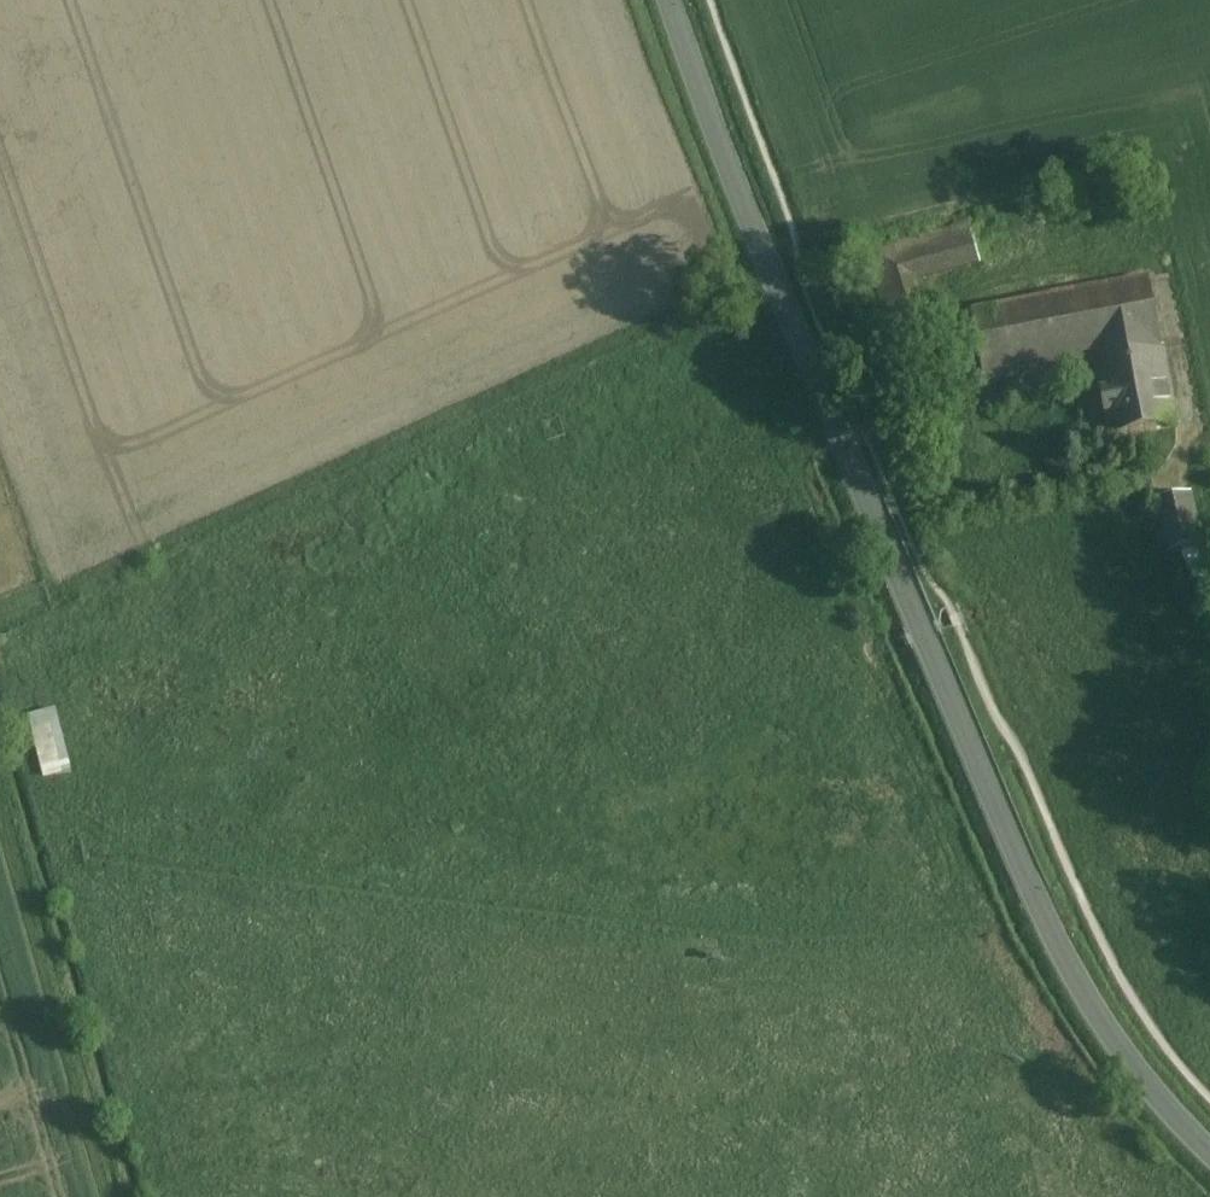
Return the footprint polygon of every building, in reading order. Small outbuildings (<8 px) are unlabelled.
[(970,225),(867,253),(877,290),(980,262),(970,225)] [(1148,281),(972,315),(985,384),(1095,363),(1162,350),(1148,281)] [(1162,350),(1095,363),(1109,441),(1177,428),(1162,350)] [(1188,494),(1158,501),(1169,552),(1200,544),(1188,494)] [(61,707),(31,715),(48,779),(78,771),(61,707)]
